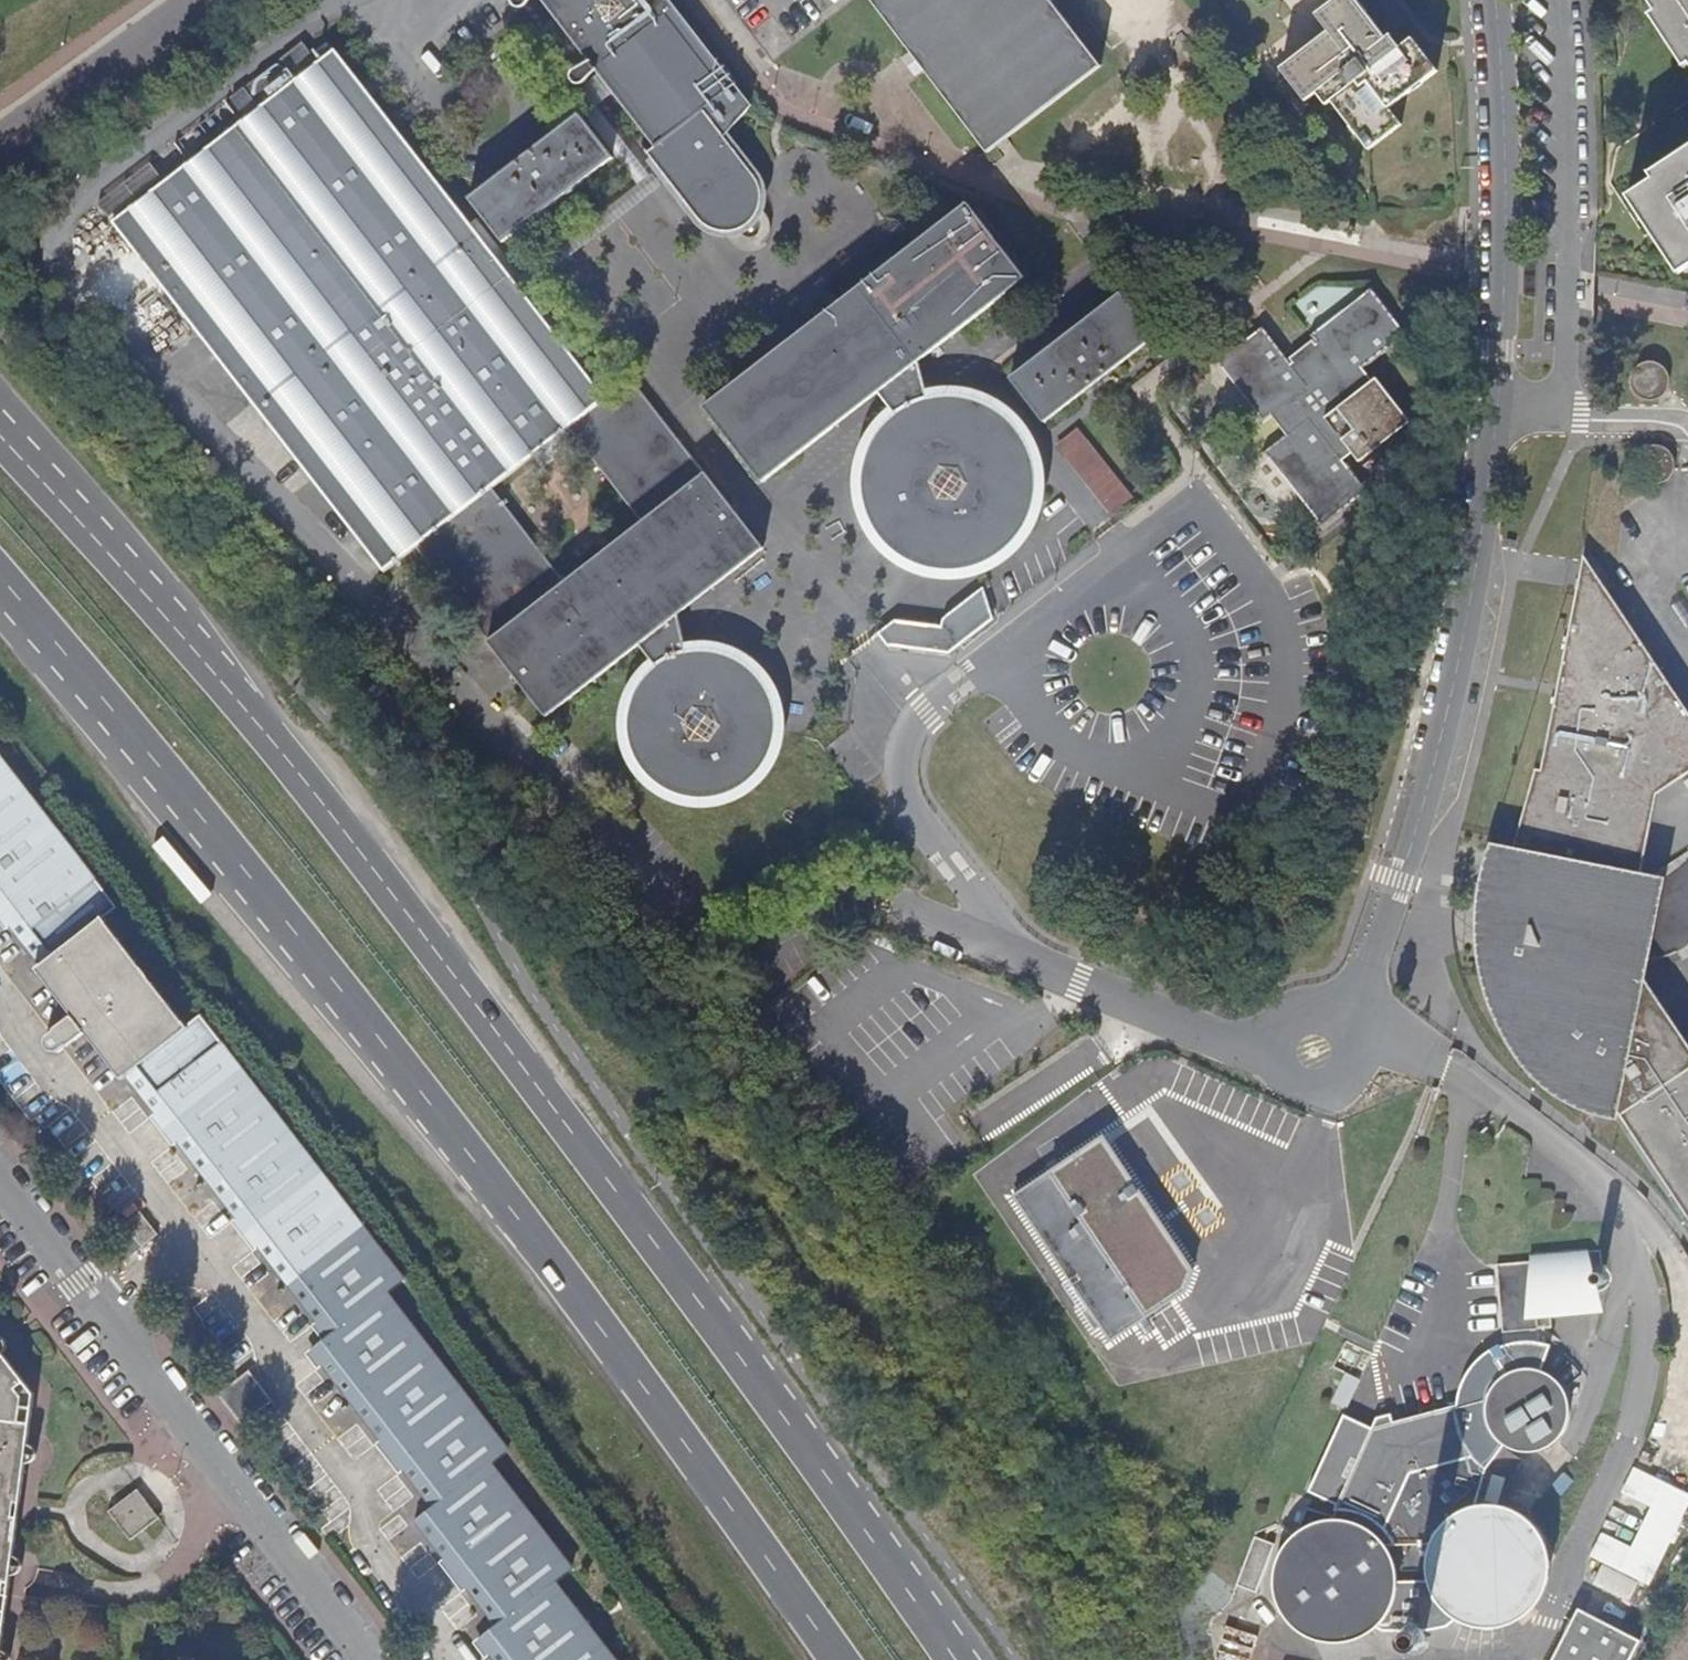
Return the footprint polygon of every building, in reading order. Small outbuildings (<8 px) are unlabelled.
[(521,10),(524,9),(527,6),(528,2),(526,0),(512,0),(512,2),(513,6),(514,8),(516,9),(518,10),(521,10)] [(656,148),(736,86),(669,0),(542,0),(591,62),(597,70),(656,148)] [(881,7),(878,9),(880,12),(882,9),(896,27),(893,29),(895,32),(898,30),(912,49),(926,68),(939,84),(937,86),(938,88),(940,86),(956,107),(954,108),(956,110),(958,108),(971,126),(969,128),(971,130),(973,128),(991,151),(1100,68),(1084,47),(1086,45),(1084,42),(1081,44),(1066,23),(1069,22),(1067,19),(1064,21),(1051,4),(1053,1),(1052,0),(875,0),(881,7)] [(1317,14),(1329,30),(1354,62),(1365,76),(1402,47),(1391,35),(1388,37),(1360,0),(1334,0),(1317,14)] [(1687,62),(1687,0),(1648,0),(1687,62)] [(1305,101),(1319,90),(1354,62),(1329,30),(1280,68),(1305,101)] [(1414,38),(1402,47),(1365,76),(1389,107),(1439,70),(1414,38)] [(912,49),(909,51),(901,58),(915,77),(925,70),(926,68),(912,49)] [(646,774),(653,781),(660,787),(668,792),(677,796),(686,798),(696,800),(705,800),(714,799),(724,797),(733,794),(741,790),(749,784),(756,778),(762,771),(767,763),(772,755),(775,746),(777,737),(778,727),(778,718),(776,709),(774,699),(771,692),(729,711),(728,709),(726,706),(723,703),(720,701),(717,699),(714,697),(710,696),(707,695),(703,695),(699,695),(697,696),(687,651),(679,615),(763,549),(631,380),(612,393),(606,399),(470,227),(334,54),(114,222),(383,572),(415,548),(547,716),(640,645),(644,651),(656,666),(650,671),(643,679),(638,686),(634,695),(631,704),(628,713),(628,722),(628,732),(629,741),(632,750),(636,759),(640,767),(646,774)] [(581,70),(587,78),(597,70),(591,62),(581,70)] [(1365,76),(1354,62),(1319,90),(1329,103),(1332,100),(1369,149),(1402,123),(1389,107),(1365,76)] [(579,86),(581,85),(584,83),(586,82),(587,79),(587,78),(581,70),(580,70),(578,70),(576,70),(574,71),(572,74),(571,75),(571,77),(571,80),(571,81),(573,83),(574,85),(577,86),(579,86)] [(755,177),(725,137),(752,107),(736,86),(656,148),(677,176),(670,182),(701,222),(707,227),(714,231),(755,199),(745,185),(755,177)] [(531,288),(660,186),(651,174),(648,177),(581,90),(572,98),(639,184),(596,218),(574,190),(564,198),(586,226),(522,276),(479,221),(470,227),(606,399),(612,393),(531,288)] [(574,190),(577,188),(613,159),(579,116),(541,146),(517,163),(469,200),(504,244),(564,198),(574,190)] [(677,176),(656,148),(648,154),(670,182),(677,176)] [(1646,177),(1650,184),(1624,201),(1675,279),(1687,270),(1687,150),(1646,177)] [(762,191),(759,183),(755,177),(745,185),(755,199),(762,193),(762,191)] [(761,207),(755,199),(714,231),(717,232),(729,233),(736,232),(741,230),(749,226),(758,215),(762,207),(761,207)] [(1026,280),(966,203),(706,406),(730,439),(738,450),(763,483),(879,393),(895,414),(893,416),(885,423),(878,432),(872,442),(867,452),(864,462),(862,473),(861,484),(862,495),(865,507),(868,517),(872,526),(903,510),(904,513),(908,518),(913,523),(918,528),(924,531),(930,534),(937,536),(943,538),(950,538),(957,538),(964,537),(966,536),(976,569),(978,568),(989,564),(999,558),(1008,552),(1016,544),(1023,535),(1029,526),(1033,516),(1037,505),(1039,494),(1039,483),(1038,472),(1036,461),(1033,450),(1028,440),(1022,431),(1015,422),(1006,415),(997,408),(987,403),(977,399),(966,396),(955,395),(944,395),(933,396),(927,398),(919,363),(1026,280)] [(1313,335),(1318,342),(1347,378),(1361,367),(1404,333),(1370,290),(1313,335)] [(1121,292),(1074,329),(1043,353),(1011,378),(1046,423),(1155,338),(1121,292)] [(1074,329),(1070,325),(1039,349),(1043,353),(1074,329)] [(1263,420),(1270,415),(1307,387),(1290,364),(1262,328),(1218,362),(1263,420)] [(1270,415),(1286,436),(1309,419),(1331,448),(1342,440),(1325,418),(1372,382),(1361,367),(1347,378),(1318,342),(1290,364),(1307,387),(1270,415)] [(1632,394),(1639,401),(1645,403),(1652,402),(1658,401),(1663,396),(1667,390),(1669,383),(1667,374),(1664,369),(1659,365),(1656,363),(1650,362),(1643,363),(1638,365),(1632,371),(1629,378),(1629,386),(1632,394)] [(1376,378),(1372,382),(1325,418),(1342,440),(1353,454),(1359,461),(1410,422),(1376,378)] [(1365,491),(1342,461),(1331,448),(1309,419),(1286,436),(1265,452),(1322,525),(1365,491)] [(1078,429),(1058,445),(1112,516),(1115,513),(1131,500),(1078,429)] [(1342,461),(1353,454),(1342,440),(1331,448),(1342,461)] [(1639,477),(1646,484),(1652,486),(1659,486),(1665,484),(1670,480),(1674,474),(1676,466),(1674,457),(1671,453),(1666,449),(1663,446),(1657,446),(1650,446),(1645,448),(1639,454),(1637,461),(1636,469),(1639,477)] [(976,569),(966,536),(964,537),(957,538),(950,538),(943,538),(937,536),(930,534),(924,531),(918,528),(913,523),(908,518),(904,513),(903,510),(872,526),(873,527),(879,536),(886,545),(894,553),(903,559),(913,564),(924,568),(935,571),(946,572),(957,572),(968,571),(976,569)] [(1581,555),(1511,840),(1485,836),(1471,877),(1466,920),(1469,947),(1473,980),(1482,1007),(1493,1029),(1508,1052),(1528,1078),(1552,1096),(1577,1106),(1609,1115),(1620,1119),(1687,1221),(1687,1052),(1637,976),(1657,873),(1638,866),(1655,797),(1687,771),(1687,716),(1581,555)] [(994,619),(984,588),(950,614),(947,617),(945,619),(943,622),(942,625),(942,628),(896,621),(879,634),(888,647),(947,655),(994,619)] [(770,691),(765,683),(759,675),(753,668),(745,663),(737,658),(728,654),(719,651),(710,650),(701,649),(691,650),(687,651),(697,696),(699,695),(703,695),(707,695),(710,696),(714,697),(717,699),(720,701),(723,703),(726,706),(728,709),(729,711),(771,692),(770,691)] [(290,1286),(367,1227),(202,1013),(189,1022),(108,915),(118,905),(0,755),(0,912),(27,947),(39,962),(35,966),(72,1013),(56,1025),(56,1028),(52,1032),(46,1037),(45,1042),(46,1046),(50,1049),(55,1050),(59,1049),(65,1044),(68,1045),(86,1031),(122,1079),(126,1075),(149,1104),(192,1159),(213,1186),(230,1208),(270,1259),(290,1286)] [(24,951),(16,938),(0,949),(0,966),(1,967),(24,951)] [(0,1055),(0,1075),(7,1084),(24,1073),(7,1050),(0,1055)] [(158,1234),(140,1210),(125,1223),(144,1246),(158,1234)] [(367,1227),(290,1286),(312,1313),(330,1337),(313,1351),(334,1380),(377,1436),(417,1489),(429,1505),(414,1518),(438,1550),(481,1607),(494,1624),(480,1636),(497,1658),(499,1659),(619,1659),(556,1577),(572,1564),(491,1458),(506,1445),(389,1291),(406,1277),(367,1227)] [(1526,1262),(1493,1267),(1502,1334),(1540,1329),(1543,1328),(1550,1327),(1550,1323),(1548,1307),(1591,1301),(1584,1251),(1582,1249),(1526,1257),(1526,1262)] [(1598,1271),(1594,1270),(1591,1271),(1589,1274),(1589,1278),(1592,1280),(1596,1281),(1599,1278),(1600,1274),(1598,1271)] [(1338,1425),(1306,1495),(1335,1508),(1331,1520),(1321,1521),(1311,1525),(1297,1534),(1286,1545),(1274,1571),(1273,1583),(1274,1593),(1278,1609),(1285,1620),(1293,1629),(1302,1636),(1313,1641),(1328,1644),(1341,1644),(1352,1642),(1368,1635),(1376,1628),(1385,1634),(1402,1632),(1403,1643),(1406,1649),(1414,1651),(1419,1650),(1424,1646),(1426,1641),(1426,1631),(1445,1631),(1456,1619),(1460,1622),(1472,1626),(1489,1628),(1501,1628),(1516,1622),(1528,1613),(1536,1605),(1543,1594),(1548,1582),(1550,1568),(1549,1556),(1546,1544),(1540,1532),(1532,1523),(1523,1515),(1513,1509),(1497,1504),(1476,1504),(1486,1470),(1489,1467),(1506,1480),(1520,1463),(1502,1449),(1504,1448),(1518,1454),(1527,1454),(1541,1452),(1551,1446),(1560,1437),(1565,1428),(1568,1417),(1568,1407),(1565,1395),(1559,1386),(1551,1378),(1541,1373),(1550,1350),(1543,1347),(1527,1344),(1512,1346),(1501,1347),(1499,1348),(1504,1356),(1497,1360),(1491,1352),(1482,1356),(1473,1363),(1466,1373),(1460,1384),(1456,1395),(1454,1406),(1393,1422),(1371,1429),(1369,1432),(1347,1421),(1338,1425)] [(35,1394),(0,1348),(0,1659),(1,1659),(35,1394)] [(249,1371),(220,1393),(243,1423),(271,1401),(249,1371)] [(1331,1402),(1346,1409),(1359,1381),(1344,1374),(1331,1402)] [(1375,1419),(1371,1429),(1393,1422),(1390,1415),(1375,1419)] [(1622,1570),(1626,1572),(1625,1574),(1648,1585),(1687,1502),(1687,1497),(1655,1480),(1635,1471),(1627,1488),(1650,1501),(1658,1505),(1635,1553),(1632,1551),(1603,1536),(1593,1557),(1622,1570)] [(138,1489),(123,1500),(110,1511),(132,1538),(159,1517),(138,1489)] [(1255,1537),(1235,1586),(1255,1594),(1275,1545),(1255,1537)] [(1561,1642),(1552,1659),(1630,1659),(1639,1642),(1589,1616),(1577,1610),(1561,1642)]
